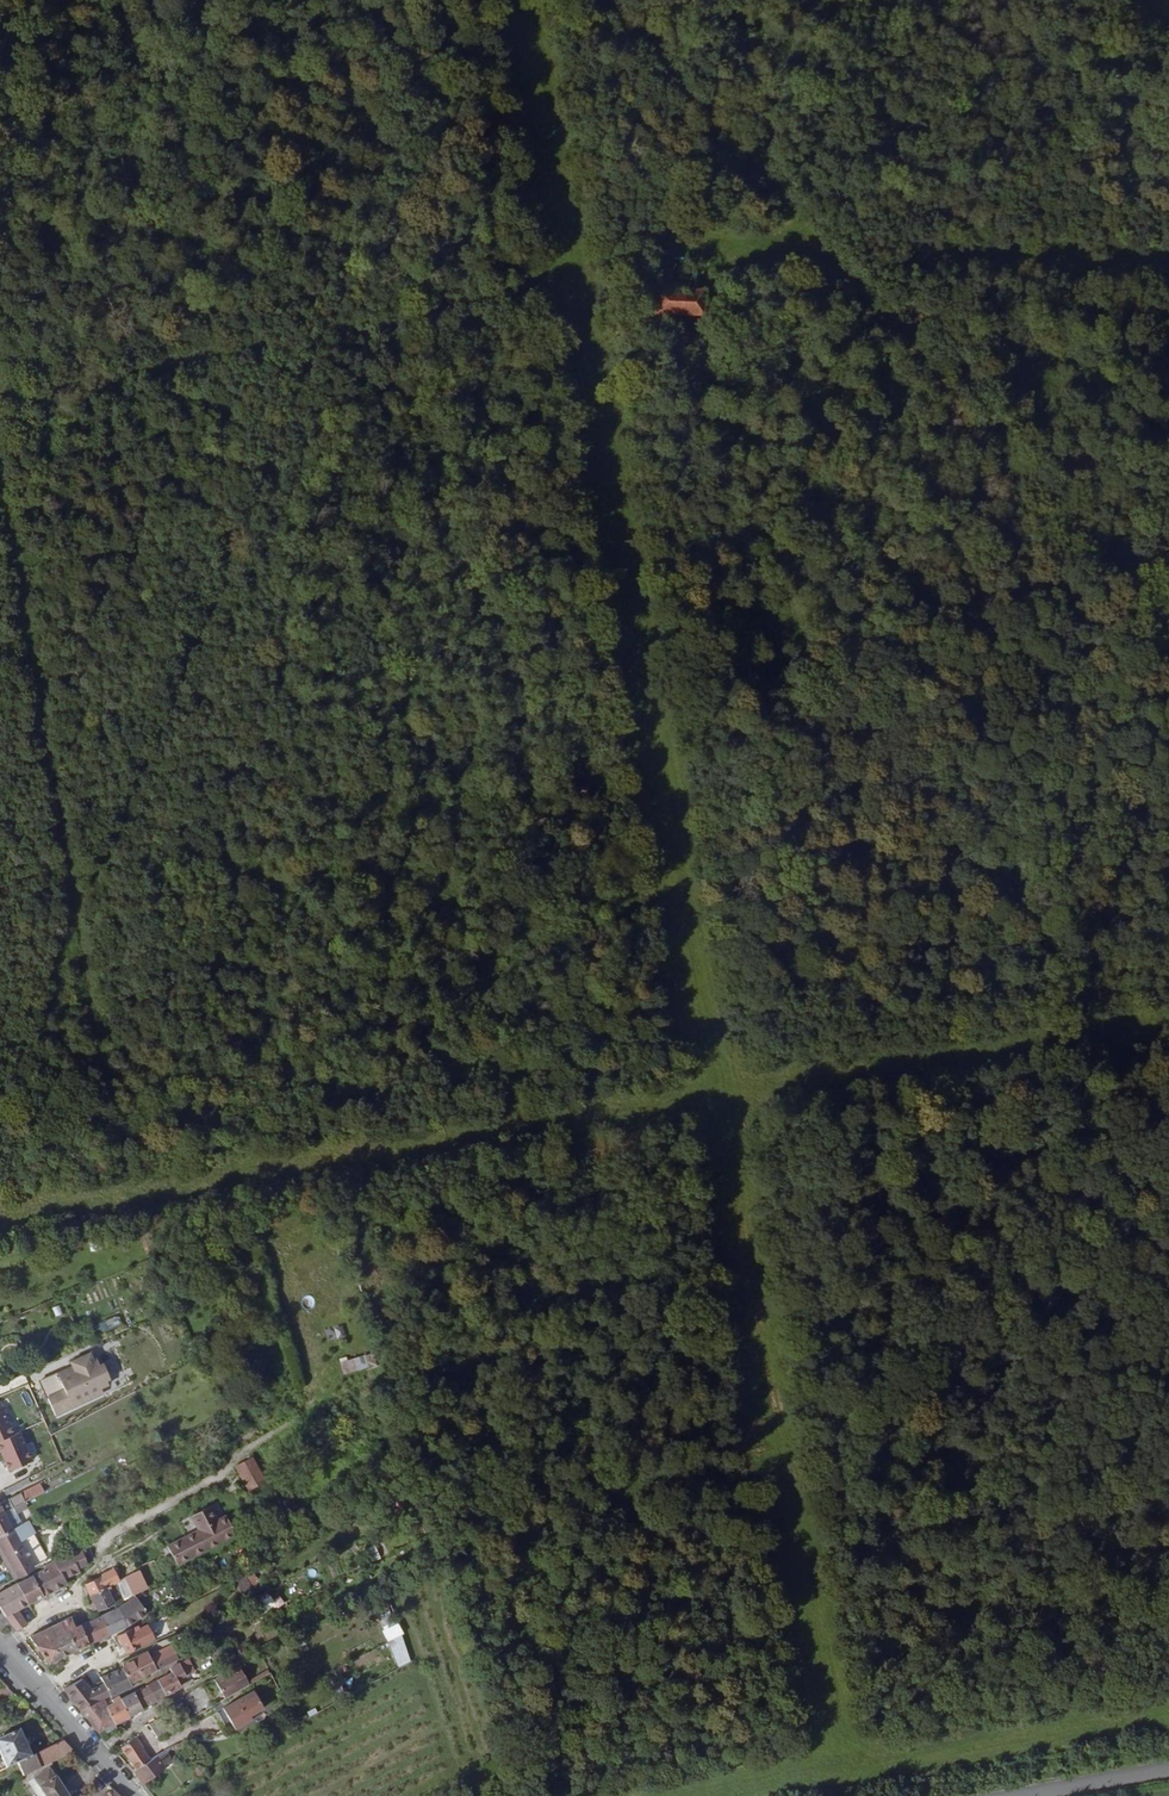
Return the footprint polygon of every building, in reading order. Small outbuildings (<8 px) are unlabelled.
[(696,258),(664,257),(663,288),(654,288),(654,314),(703,315),(704,290),(696,289),(696,258)] [(114,1317),(98,1324),(103,1333),(119,1325),(114,1317)] [(327,1328),(330,1340),(345,1337),(342,1324),(327,1328)] [(95,1353),(40,1378),(56,1416),(117,1389),(105,1362),(100,1364),(95,1353)] [(340,1363),(344,1375),(377,1365),(373,1353),(340,1363)] [(247,1488),(265,1477),(251,1454),(233,1465),(247,1488)] [(33,1484),(30,1479),(18,1485),(21,1491),(33,1484)] [(21,1491),(18,1485),(4,1493),(7,1497),(21,1491)] [(27,1503),(45,1494),(41,1487),(24,1496),(27,1503)] [(290,1491),(280,1497),(286,1507),(296,1501),(290,1491)] [(2,1508),(6,1516),(26,1504),(27,1503),(24,1496),(2,1508)] [(6,1516),(15,1532),(24,1527),(18,1518),(30,1511),(26,1504),(6,1516)] [(174,1556),(232,1526),(226,1516),(219,1520),(211,1507),(201,1512),(203,1516),(194,1521),(200,1531),(169,1549),(174,1556)] [(203,1516),(201,1512),(192,1518),(194,1521),(203,1516)] [(15,1532),(6,1516),(0,1519),(0,1540),(15,1532)] [(35,1571),(50,1562),(28,1524),(24,1527),(15,1532),(35,1571)] [(237,1535),(232,1526),(174,1556),(180,1567),(237,1535)] [(35,1571),(15,1532),(0,1540),(0,1551),(1,1551),(17,1581),(35,1571)] [(362,1551),(369,1547),(363,1537),(357,1541),(362,1551)] [(375,1545),(366,1549),(372,1562),(381,1558),(375,1545)] [(96,1560),(88,1547),(71,1556),(78,1570),(96,1560)] [(78,1570),(71,1556),(44,1571),(46,1573),(35,1579),(47,1602),(55,1598),(58,1602),(69,1596),(67,1591),(72,1589),(68,1582),(81,1575),(78,1570)] [(261,1588),(271,1582),(263,1569),(252,1575),(256,1585),(259,1584),(261,1588)] [(115,1570),(110,1573),(85,1586),(90,1596),(93,1599),(108,1591),(113,1589),(118,1586),(122,1584),(115,1570)] [(251,1583),(248,1577),(246,1575),(241,1578),(242,1580),(243,1583),(246,1588),(241,1590),(244,1597),(258,1589),(256,1585),(254,1586),(253,1582),(251,1583)] [(256,1585),(252,1575),(248,1577),(251,1583),(253,1582),(254,1586),(256,1585)] [(144,1591),(136,1576),(122,1584),(118,1586),(124,1597),(128,1603),(144,1591)] [(35,1579),(23,1586),(35,1609),(47,1602),(35,1579)] [(23,1586),(12,1592),(25,1614),(35,1609),(23,1586)] [(119,1600),(124,1597),(118,1586),(113,1589),(119,1600)] [(119,1600),(113,1589),(108,1591),(115,1605),(120,1602),(119,1600)] [(93,1599),(100,1612),(115,1605),(108,1591),(93,1599)] [(0,1598),(0,1606),(21,1634),(35,1628),(24,1615),(25,1614),(12,1592),(0,1598)] [(274,1592),(265,1596),(270,1606),(279,1601),(274,1592)] [(393,1636),(406,1629),(387,1592),(375,1598),(393,1636)] [(155,1615),(147,1602),(127,1612),(135,1626),(155,1615)] [(244,1611),(247,1617),(259,1611),(255,1605),(244,1611)] [(234,1614),(231,1608),(213,1618),(216,1624),(234,1614)] [(135,1626),(127,1612),(115,1618),(124,1631),(135,1626)] [(282,1616),(277,1619),(286,1634),(290,1631),(282,1616)] [(124,1631),(115,1618),(97,1627),(86,1633),(94,1646),(124,1631)] [(216,1624),(213,1618),(208,1621),(212,1629),(217,1626),(216,1624)] [(153,1622),(155,1632),(168,1629),(165,1619),(153,1622)] [(79,1653),(94,1646),(86,1633),(81,1624),(66,1632),(79,1653)] [(137,1632),(136,1630),(122,1637),(127,1647),(121,1650),(125,1659),(154,1644),(146,1628),(137,1632)] [(415,1654),(406,1629),(393,1636),(403,1661),(415,1654)] [(53,1667),(79,1653),(66,1632),(37,1646),(53,1667)] [(243,1659),(255,1652),(245,1636),(234,1642),(243,1659)] [(127,1647),(122,1637),(116,1640),(121,1650),(127,1647)] [(232,1643),(228,1638),(218,1643),(222,1649),(232,1643)] [(231,1665),(241,1660),(232,1643),(222,1649),(231,1665)] [(191,1662),(189,1659),(184,1650),(158,1663),(154,1655),(127,1669),(136,1686),(175,1666),(177,1669),(191,1662)] [(194,1665),(188,1668),(194,1678),(200,1675),(194,1665)] [(256,1686),(244,1666),(219,1679),(231,1700),(256,1686)] [(188,1667),(179,1672),(177,1673),(179,1676),(164,1683),(173,1698),(187,1691),(187,1690),(186,1688),(183,1684),(187,1682),(194,1678),(188,1668),(188,1667)] [(104,1682),(105,1683),(114,1698),(136,1686),(127,1669),(104,1682)] [(86,1683),(67,1693),(84,1714),(105,1703),(114,1698),(105,1683),(91,1692),(86,1683)] [(173,1698),(164,1683),(153,1689),(162,1704),(173,1698)] [(220,1707),(206,1686),(201,1689),(190,1698),(203,1717),(220,1707)] [(271,1701),(259,1686),(232,1707),(246,1726),(262,1714),(259,1710),(271,1701)] [(153,1689),(140,1696),(149,1711),(162,1704),(153,1689)] [(140,1696),(126,1703),(136,1719),(149,1711),(140,1696)] [(105,1703),(84,1714),(105,1741),(111,1738),(108,1734),(120,1727),(110,1711),(105,1703)] [(126,1703),(110,1711),(120,1727),(136,1719),(126,1703)] [(167,1714),(156,1724),(166,1737),(187,1722),(181,1714),(172,1721),(167,1714)] [(108,1734),(111,1738),(114,1737),(114,1738),(123,1733),(120,1727),(108,1734)] [(30,1759),(16,1733),(0,1741),(0,1769),(2,1772),(12,1768),(30,1759)] [(127,1757),(137,1775),(154,1766),(147,1755),(150,1753),(146,1747),(143,1742),(119,1757),(121,1760),(127,1757)] [(72,1757),(60,1744),(30,1759),(12,1768),(19,1783),(41,1770),(72,1757)] [(136,1776),(145,1786),(172,1771),(168,1764),(179,1757),(177,1753),(165,1759),(154,1766),(137,1775),(136,1776)] [(21,1787),(26,1795),(52,1795),(37,1778),(21,1787)] [(110,1788),(99,1795),(117,1795),(110,1788)]
